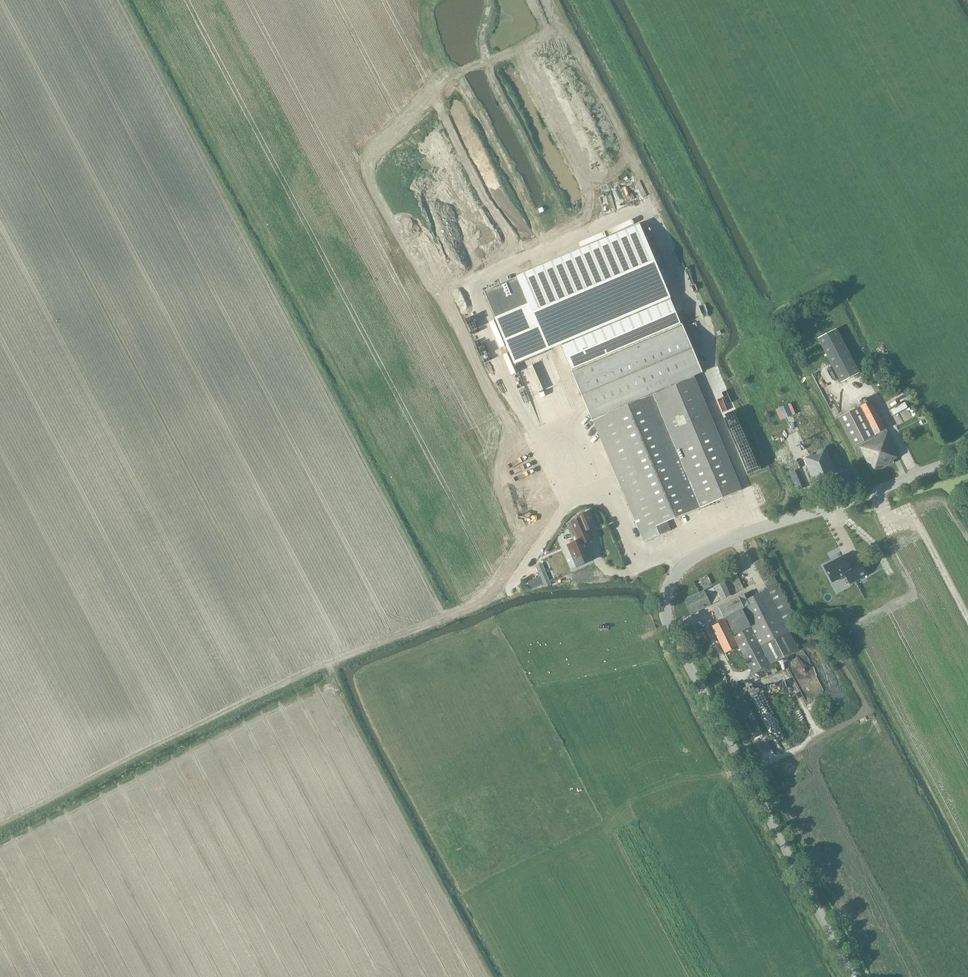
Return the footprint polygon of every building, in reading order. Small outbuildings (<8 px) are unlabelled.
[(628,180),(624,183),(627,188),(623,191),(628,199),(636,194),(628,180)] [(501,284),(485,291),(515,365),(562,345),(573,372),(682,326),(640,224),(631,228),(509,280),(508,276),(500,280),(501,284)] [(836,321),(838,326),(847,323),(845,318),(836,321)] [(573,372),(572,372),(593,421),(593,420),(694,376),(702,373),(682,326),(573,372)] [(860,373),(837,328),(819,337),(842,382),(860,373)] [(694,376),(593,420),(609,458),(645,542),(671,531),(667,522),(742,491),(694,376)] [(862,451),(874,474),(894,463),(893,460),(901,456),(872,400),(839,418),(857,453),(862,451)] [(893,415),(907,406),(904,401),(889,410),(893,415)] [(910,417),(915,414),(910,405),(905,408),(910,417)] [(828,459),(811,420),(798,425),(803,438),(786,445),(791,458),(797,455),(806,476),(819,470),(817,464),(828,459)] [(593,560),(585,543),(592,540),(588,530),(595,527),(588,512),(577,517),(578,519),(571,522),(579,540),(568,545),(578,567),(593,560)] [(558,538),(561,548),(567,546),(565,536),(558,538)] [(859,561),(849,566),(844,556),(824,567),(832,583),(845,576),(850,584),(866,576),(859,561)] [(712,627),(725,654),(738,647),(743,656),(752,674),(799,650),(790,632),(801,627),(778,583),(765,558),(754,563),(763,580),(768,590),(746,601),(744,595),(713,610),(718,622),(726,618),(734,635),(732,636),(724,621),(712,627)] [(545,587),(552,585),(543,563),(536,566),(541,577),(529,583),(532,590),(544,585),(545,587)] [(725,581),(725,582),(704,593),(704,591),(686,600),(693,614),(743,589),(736,576),(725,581)]
